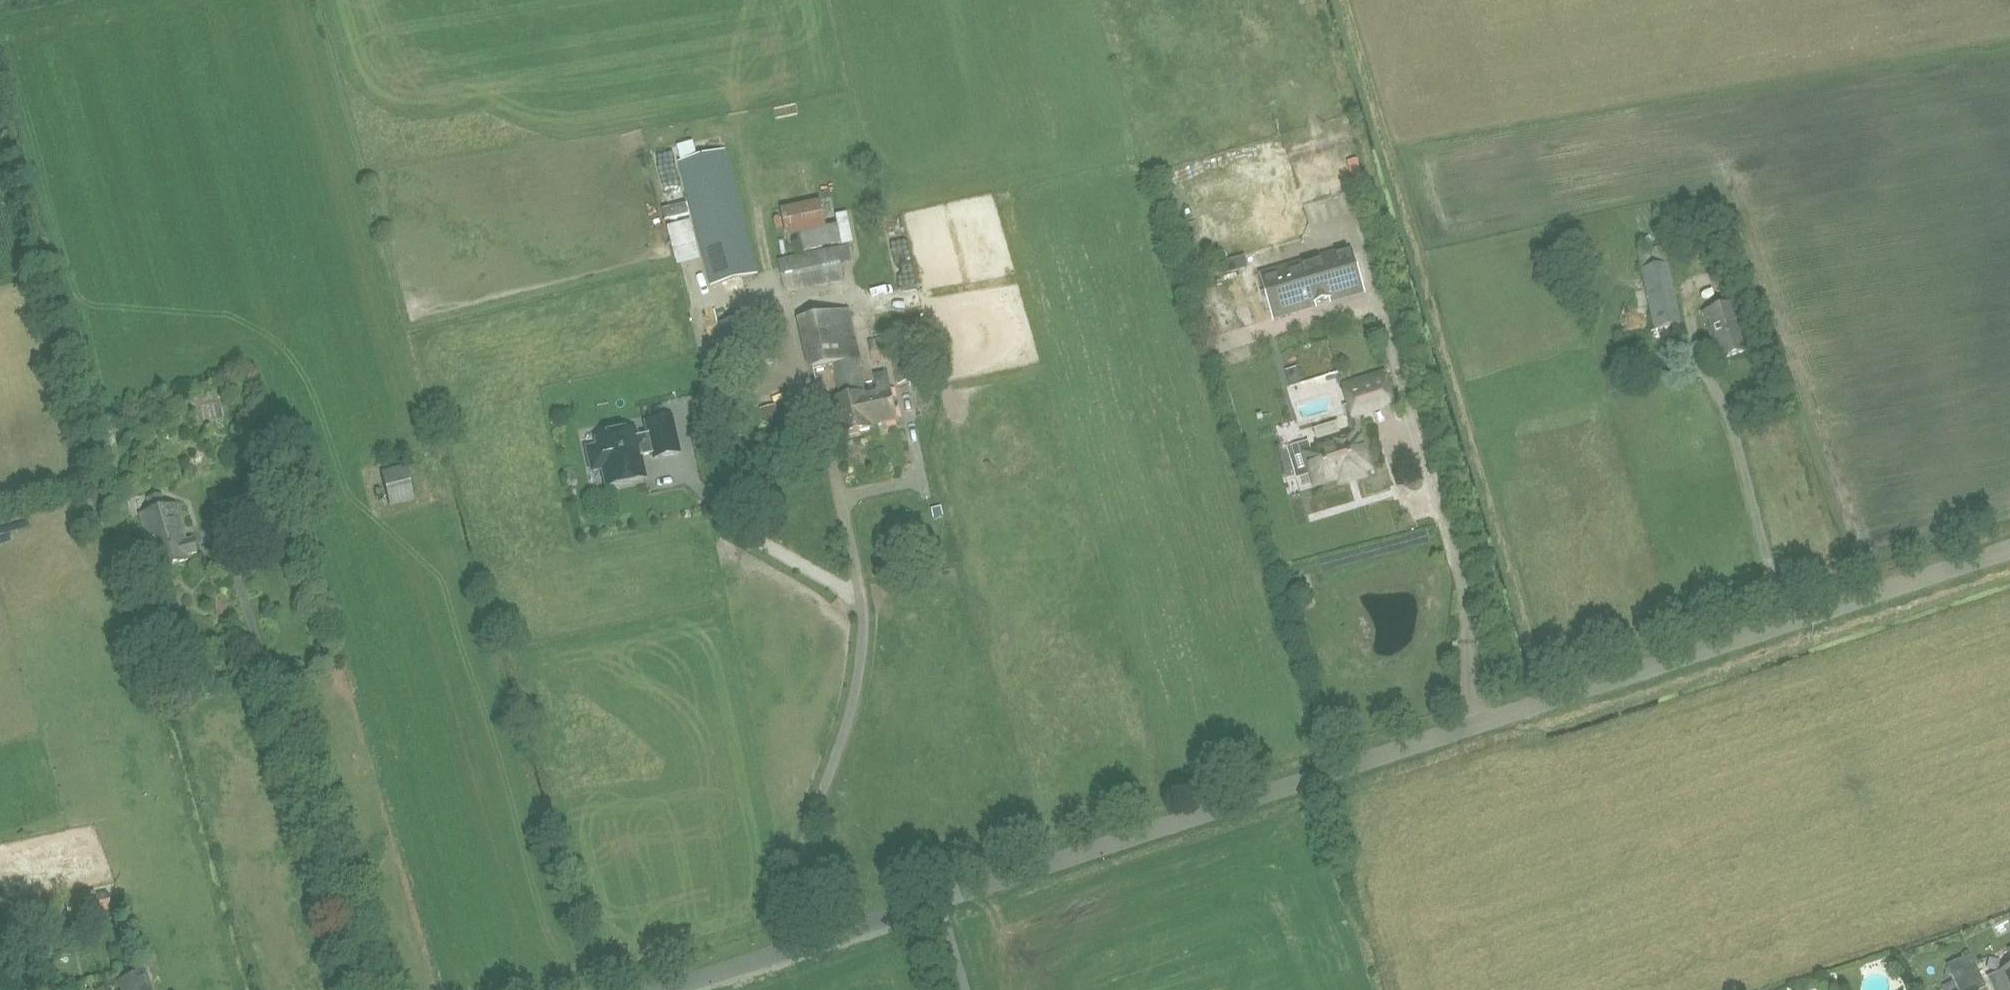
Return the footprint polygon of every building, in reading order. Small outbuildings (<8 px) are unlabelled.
[(712,287),(757,275),(725,152),(680,164),(712,287)] [(827,228),(821,201),(781,209),(791,253),(842,243),(839,226),(827,228)] [(853,261),(849,245),(838,248),(838,247),(778,260),(787,294),(844,281),(843,263),(853,261)] [(1653,341),(1669,337),(1667,328),(1682,325),(1669,265),(1664,246),(1637,252),(1640,271),(1645,289),(1654,331),(1651,332),(1653,341)] [(1337,262),(1335,254),(1260,276),(1273,319),(1314,306),(1313,304),(1330,299),(1331,301),(1362,292),(1352,258),(1337,262)] [(1747,352),(1738,322),(1742,321),(1736,303),(1703,313),(1713,342),(1717,341),(1723,359),(1747,352)] [(858,360),(858,361),(861,360),(850,311),(803,321),(814,371),(835,366),(834,366),(858,360)] [(774,321),(773,314),(762,316),(763,323),(762,323),(766,344),(780,340),(775,321),(774,321)] [(890,337),(869,342),(873,364),(893,359),(895,359),(890,337)] [(895,359),(893,359),(899,387),(913,384),(917,383),(911,355),(895,359)] [(866,394),(858,361),(858,360),(834,366),(835,366),(842,400),(832,402),(839,436),(875,428),(875,426),(868,394),(866,394)] [(1301,383),(1297,368),(1286,372),(1290,386),(1301,383)] [(1354,440),(1361,438),(1355,421),(1397,408),(1385,369),(1340,384),(1350,417),(1347,418),(1354,440)] [(875,426),(898,421),(888,375),(875,377),(878,392),(868,394),(875,426)] [(1337,393),(1298,403),(1303,420),(1341,410),(1337,393)] [(644,478),(639,457),(653,454),(654,459),(678,453),(670,417),(646,422),(649,433),(635,436),(633,430),(597,438),(599,447),(588,449),(592,470),(603,467),(607,486),(644,478)] [(1294,472),(1310,467),(1315,486),(1339,478),(1340,481),(1347,478),(1347,477),(1355,475),(1355,476),(1363,474),(1362,471),(1370,469),(1361,438),(1354,440),(1353,441),(1346,438),(1339,440),(1335,446),(1312,453),(1309,442),(1287,448),(1294,472)] [(404,468),(382,473),(390,505),(413,499),(404,468)] [(165,509),(161,496),(147,500),(151,513),(139,516),(154,570),(192,559),(191,556),(197,554),(193,541),(187,542),(176,506),(165,509)] [(111,910),(111,907),(107,892),(64,902),(69,919),(103,912),(111,910)] [(1974,985),(1984,980),(1972,954),(1948,966),(1959,989),(1976,989),(1974,985)] [(2000,973),(2008,989),(2009,989),(2009,969),(2000,973)] [(145,971),(118,981),(121,989),(152,989),(145,971)]
